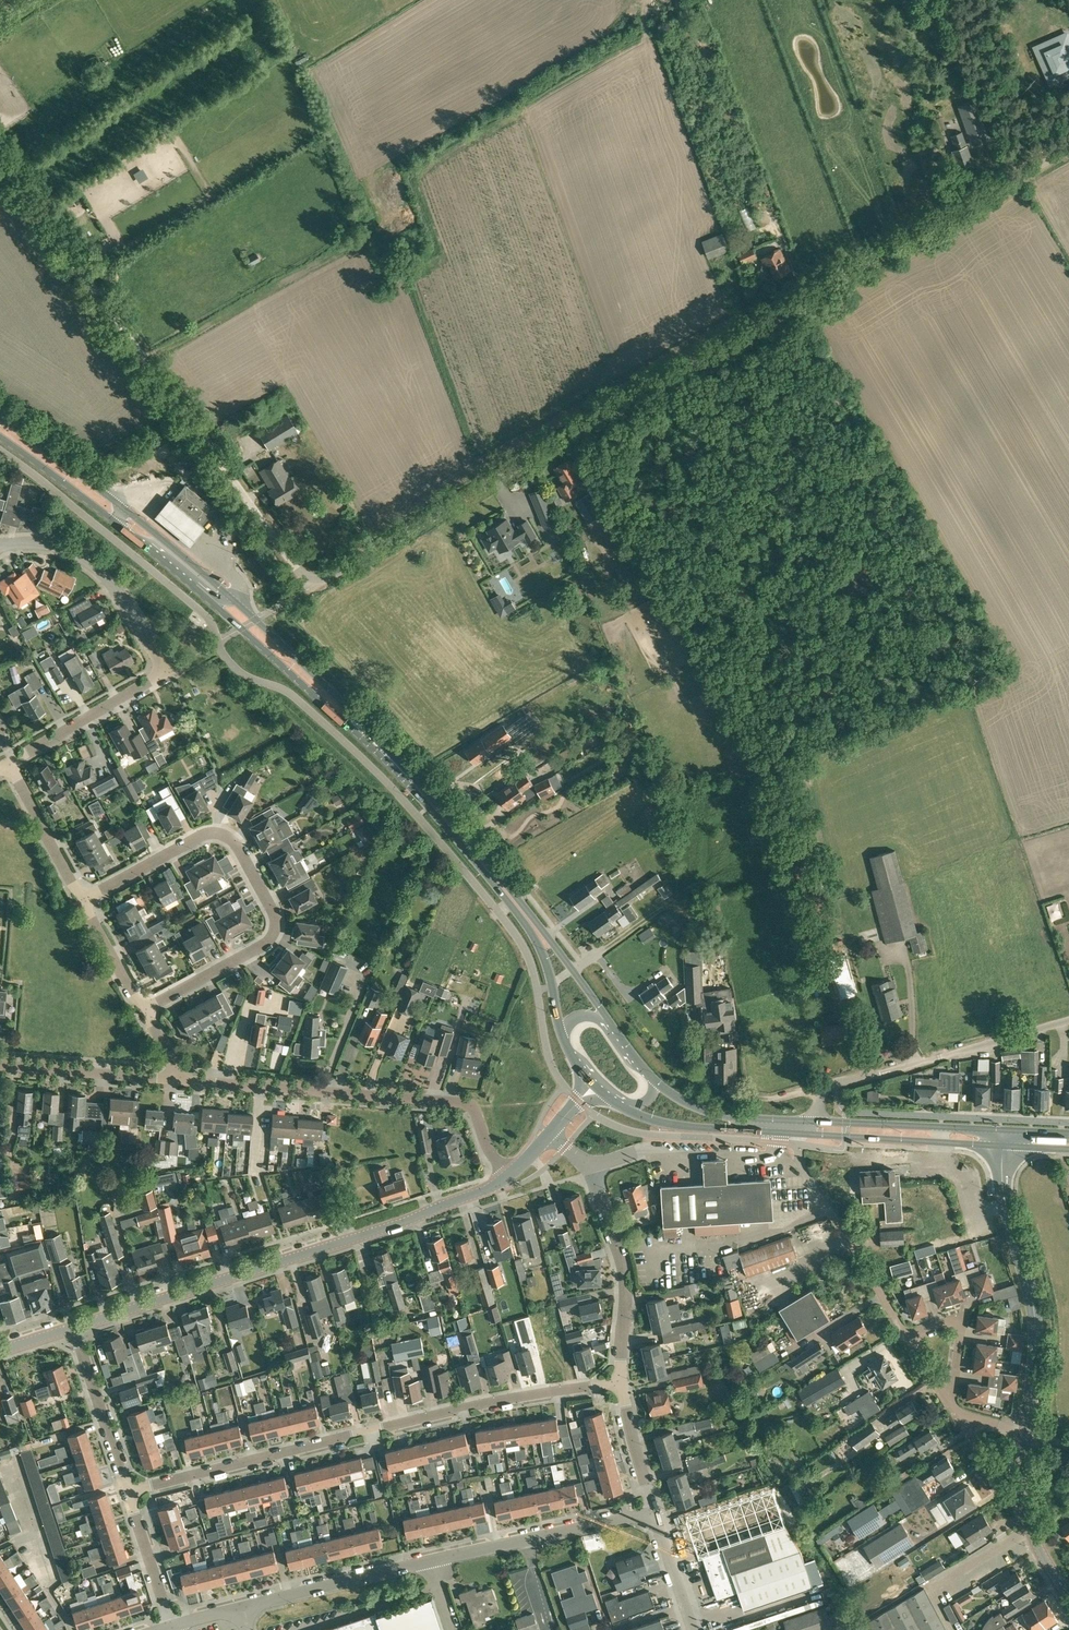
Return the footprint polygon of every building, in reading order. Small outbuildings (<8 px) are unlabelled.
[(1068,78),(1068,33),(1068,30),(1032,46),(1050,86),(1068,78)] [(989,140),(980,115),(964,121),(973,145),(989,140)] [(942,146),(947,143),(942,131),(946,128),(942,116),(932,120),(942,146)] [(967,146),(963,131),(951,135),(956,150),(952,151),(958,169),(974,163),(967,146)] [(761,210),(758,203),(753,205),(756,212),(761,210)] [(731,221),(733,230),(753,223),(750,215),(731,221)] [(708,259),(729,250),(722,233),(701,241),(708,259)] [(756,257),(752,248),(739,254),(737,249),(732,252),(737,264),(741,261),(742,264),(756,257)] [(773,280),(791,270),(780,249),(761,259),(773,280)] [(269,451),(299,433),(287,414),(258,432),(269,451)] [(188,472),(197,462),(187,454),(178,464),(188,472)] [(289,477),(278,459),(258,471),(270,489),(267,490),(276,505),(300,491),(291,476),(289,477)] [(579,494),(574,485),(583,479),(571,459),(555,468),(564,483),(557,486),(566,501),(579,494)] [(22,484),(24,477),(20,476),(20,474),(15,473),(13,481),(22,484)] [(32,506),(32,509),(16,505),(21,485),(11,482),(0,522),(10,525),(13,514),(22,516),(38,521),(42,509),(32,506)] [(172,501),(201,525),(210,514),(214,509),(185,486),(181,490),(172,501)] [(543,488),(531,493),(545,528),(557,523),(543,488)] [(588,524),(603,515),(589,493),(575,502),(588,524)] [(205,524),(170,495),(154,514),(189,543),(205,524)] [(563,506),(559,495),(550,499),(554,509),(563,506)] [(526,541),(535,536),(527,521),(519,525),(520,528),(514,532),(507,519),(492,528),(494,532),(485,537),(492,550),(497,547),(499,551),(518,540),(518,539),(524,536),(526,541)] [(584,554),(589,564),(596,561),(591,551),(584,554)] [(33,579),(40,574),(32,563),(25,568),(33,579)] [(75,578),(56,569),(54,575),(44,570),(37,584),(47,589),(60,595),(62,592),(67,595),(69,591),(72,591),(76,584),(73,582),(75,578)] [(25,573),(14,580),(13,577),(12,577),(11,576),(10,576),(9,576),(8,577),(0,582),(0,586),(5,594),(9,591),(19,606),(39,593),(25,573)] [(493,604),(502,599),(499,593),(490,599),(493,604)] [(90,607),(86,599),(69,608),(79,628),(105,615),(98,603),(90,607)] [(22,627),(27,624),(22,615),(16,619),(22,627)] [(118,633),(125,629),(120,622),(114,625),(118,633)] [(13,637),(20,634),(15,625),(8,628),(13,637)] [(129,654),(126,648),(115,655),(112,649),(103,655),(113,672),(133,661),(132,659),(133,659),(130,654),(129,654)] [(68,659),(62,663),(70,676),(79,692),(93,684),(76,654),(68,659)] [(39,661),(45,671),(48,669),(55,665),(50,655),(39,661)] [(48,669),(56,683),(63,679),(55,665),(48,669)] [(37,675),(34,670),(24,676),(28,684),(9,695),(15,707),(22,703),(31,719),(45,712),(36,695),(35,696),(33,691),(43,685),(37,675)] [(144,726),(139,729),(145,741),(150,751),(159,746),(154,738),(158,736),(165,732),(164,730),(171,726),(165,717),(159,720),(152,709),(139,716),(144,726)] [(605,723),(613,719),(608,711),(600,715),(605,723)] [(482,740),(467,751),(476,763),(491,752),(491,753),(492,752),(489,749),(495,745),(497,748),(505,742),(512,737),(512,735),(514,734),(519,741),(539,726),(529,712),(525,715),(509,727),(512,731),(509,733),(503,724),(496,730),(482,740)] [(626,732),(634,728),(627,717),(620,721),(626,732)] [(132,738),(125,724),(121,726),(119,726),(115,728),(114,730),(110,732),(122,753),(129,749),(134,758),(148,751),(139,734),(132,738)] [(90,756),(96,754),(91,742),(79,747),(84,758),(90,756)] [(561,761),(574,754),(570,747),(557,754),(561,761)] [(525,771),(544,760),(538,750),(520,761),(525,771)] [(160,767),(167,763),(161,752),(154,756),(160,767)] [(87,768),(84,760),(65,768),(73,788),(96,778),(90,766),(87,768)] [(130,782),(131,782),(131,781),(130,781),(121,764),(113,768),(122,786),(123,788),(127,785),(126,784),(130,782)] [(55,780),(47,766),(45,767),(43,767),(41,768),(40,770),(34,773),(43,789),(46,787),(50,794),(54,791),(56,793),(64,789),(58,779),(55,780)] [(213,786),(217,784),(217,774),(214,767),(206,772),(207,775),(213,786)] [(249,788),(258,774),(245,767),(237,782),(249,788)] [(519,787),(530,780),(526,774),(515,781),(515,780),(497,793),(503,801),(521,789),(519,787)] [(521,789),(503,801),(508,810),(525,798),(527,800),(535,794),(534,791),(537,789),(540,797),(555,790),(549,777),(534,784),(533,784),(530,780),(519,787),(521,789)] [(182,798),(184,797),(194,816),(202,812),(202,813),(209,810),(201,795),(206,792),(200,780),(189,785),(188,783),(175,786),(182,798)] [(97,797),(106,792),(99,781),(91,785),(97,797)] [(138,782),(139,790),(147,788),(145,781),(138,782)] [(139,796),(131,782),(130,782),(126,784),(127,785),(123,788),(130,801),(139,796)] [(241,820),(252,801),(251,801),(255,794),(237,784),(229,796),(235,799),(226,814),(233,817),(234,816),(241,820)] [(57,804),(67,798),(66,796),(71,793),(68,789),(53,797),(57,804)] [(172,794),(153,804),(155,808),(157,812),(160,817),(161,819),(167,831),(174,827),(175,828),(182,825),(179,821),(173,810),(179,807),(172,795),(172,794)] [(315,809),(321,802),(316,798),(310,805),(315,809)] [(340,809),(348,805),(345,799),(337,803),(340,809)] [(55,820),(60,817),(56,810),(57,810),(53,802),(47,805),(51,814),(55,820)] [(255,839),(257,838),(274,829),(281,825),(288,821),(277,812),(274,814),(271,808),(259,815),(262,820),(248,828),(255,839)] [(360,813),(353,817),(358,826),(365,822),(360,813)] [(136,824),(123,831),(124,831),(129,841),(134,849),(147,842),(145,839),(142,833),(147,830),(141,819),(135,822),(136,824)] [(80,854),(101,843),(95,831),(98,830),(94,823),(76,833),(79,839),(76,840),(78,844),(75,845),(80,854)] [(357,828),(362,837),(370,832),(366,824),(357,828)] [(281,825),(274,829),(257,838),(255,839),(261,851),(275,843),(278,849),(290,842),(284,831),(281,825)] [(293,863),(300,859),(302,858),(298,851),(296,852),(290,842),(278,849),(281,855),(267,862),(272,868),(273,868),(276,873),(293,863)] [(101,843),(80,854),(85,864),(88,862),(90,866),(93,864),(96,870),(97,869),(100,874),(106,871),(103,866),(114,860),(111,854),(108,856),(101,843)] [(918,932),(895,849),(870,857),(878,888),(871,890),(886,943),(910,936),(914,953),(928,949),(923,930),(918,932)] [(199,861),(216,891),(222,888),(217,877),(223,874),(226,879),(230,876),(227,872),(234,868),(231,862),(220,868),(214,856),(205,861),(204,858),(199,861)] [(293,863),(276,873),(279,878),(277,879),(280,885),(294,878),(297,883),(309,877),(304,866),(300,859),(293,863)] [(348,865),(345,859),(342,861),(342,860),(332,865),(336,871),(341,869),(340,866),(343,864),(345,866),(348,865)] [(209,895),(216,891),(199,861),(194,864),(195,866),(187,871),(191,879),(184,883),(192,899),(201,895),(197,888),(203,885),(209,895)] [(611,878),(621,872),(618,869),(609,875),(611,878)] [(610,882),(603,873),(595,879),(595,878),(586,885),(570,896),(579,909),(595,898),(593,895),(602,888),(610,882)] [(632,889),(621,898),(617,901),(621,907),(638,895),(640,899),(643,897),(641,893),(661,879),(657,873),(633,890),(632,889)] [(297,911),(316,901),(311,892),(318,888),(312,878),(300,885),(303,890),(288,899),(292,905),(293,904),(297,911)] [(184,897),(174,879),(168,882),(167,879),(153,886),(154,887),(149,890),(159,907),(163,904),(168,902),(169,904),(184,897)] [(664,898),(673,892),(666,882),(658,888),(664,898)] [(621,898),(632,889),(627,883),(616,891),(621,898)] [(123,926),(141,916),(147,913),(144,907),(138,910),(134,904),(137,902),(134,897),(116,906),(119,912),(116,914),(123,926)] [(222,904),(239,934),(244,932),(243,929),(251,924),(242,907),(235,910),(229,900),(222,904)] [(1051,903),(1046,904),(1051,917),(1055,916),(1051,903)] [(234,937),(239,934),(222,904),(216,908),(221,918),(215,921),(212,916),(206,919),(214,933),(220,930),(225,939),(233,934),(234,937)] [(622,914),(615,904),(589,923),(598,936),(614,925),(612,921),(622,914)] [(631,904),(622,910),(625,914),(630,921),(638,916),(631,904)] [(141,916),(123,926),(130,939),(133,937),(136,943),(154,933),(150,926),(147,928),(141,916)] [(165,918),(160,921),(163,928),(169,925),(165,918)] [(317,935),(318,925),(297,922),(296,929),(294,929),(292,936),(310,939),(309,945),(322,948),(324,936),(317,935)] [(206,952),(205,949),(215,944),(204,923),(192,929),(195,935),(185,941),(180,933),(175,936),(180,944),(184,941),(188,949),(186,950),(193,963),(205,957),(203,954),(206,952)] [(143,963),(161,953),(155,941),(157,939),(154,933),(136,943),(140,949),(136,950),(143,963)] [(280,960),(303,977),(304,977),(302,975),(305,971),(304,968),(311,959),(303,952),(299,957),(286,948),(283,954),(284,955),(280,960)] [(686,965),(685,965),(686,1001),(698,1001),(701,1001),(703,1001),(701,950),(695,950),(689,950),(685,951),(686,965)] [(161,953),(143,963),(150,976),(153,974),(157,980),(174,970),(170,964),(168,965),(161,953)] [(336,994),(348,967),(331,959),(319,987),(336,994)] [(297,986),(303,977),(280,960),(277,964),(275,963),(270,968),(283,978),(279,983),(290,992),(296,984),(297,986)] [(404,986),(408,975),(402,973),(398,984),(404,986)] [(503,976),(497,973),(494,980),(500,982),(503,976)] [(674,986),(666,976),(656,984),(656,983),(640,994),(650,1008),(665,997),(663,994),(674,986)] [(889,989),(887,981),(873,985),(875,993),(876,993),(883,1019),(901,1014),(894,988),(889,989)] [(412,1015),(422,991),(406,985),(396,1008),(412,1015)] [(436,994),(446,998),(449,989),(440,985),(439,987),(436,994)] [(265,988),(250,986),(248,1000),(263,1003),(265,988)] [(373,1008),(381,991),(372,987),(364,1004),(373,1008)] [(686,1000),(685,988),(677,994),(676,993),(668,1000),(673,1006),(678,1003),(680,1005),(686,1000)] [(716,995),(705,996),(708,1027),(721,1025),(721,1027),(732,1026),(731,1016),(735,1016),(732,988),(715,990),(716,995)] [(204,1001),(214,1019),(226,1013),(227,1016),(233,1012),(224,995),(218,998),(216,994),(204,1001)] [(234,1002),(239,1004),(243,996),(237,994),(234,1002)] [(201,1026),(214,1019),(204,1001),(191,1008),(201,1026)] [(262,1010),(275,1011),(276,1004),(263,1002),(262,1010)] [(189,1033),(201,1026),(191,1008),(178,1015),(180,1018),(175,1021),(184,1039),(190,1036),(189,1033)] [(373,1044),(386,1014),(377,1010),(371,1024),(366,1022),(359,1038),(373,1044)] [(262,1025),(264,1014),(257,1013),(255,1024),(252,1023),(248,1041),(262,1044),(265,1026),(262,1025)] [(275,1024),(277,1025),(277,1029),(289,1031),(292,1017),(279,1015),(279,1019),(276,1018),(275,1024)] [(294,1045),(294,1053),(317,1055),(318,1047),(324,1048),(325,1037),(317,1036),(319,1017),(306,1015),(304,1035),(303,1035),(303,1043),(296,1042),(294,1045)] [(824,1045),(836,1043),(835,1039),(848,1037),(845,1017),(839,1018),(840,1024),(821,1026),(824,1045)] [(453,1032),(454,1028),(442,1024),(441,1029),(438,1028),(435,1037),(425,1034),(421,1045),(416,1043),(414,1044),(410,1055),(410,1056),(417,1058),(417,1059),(434,1064),(439,1048),(447,1051),(453,1033),(453,1032)] [(724,1037),(725,1040),(730,1039),(738,1038),(737,1031),(724,1032),(724,1037)] [(400,1059),(409,1038),(394,1032),(385,1052),(400,1059)] [(222,1051),(228,1037),(222,1034),(216,1049),(222,1051)] [(458,1056),(464,1057),(461,1072),(478,1075),(481,1060),(471,1058),(475,1037),(462,1034),(458,1056)] [(117,1035),(114,1040),(126,1047),(129,1042),(117,1035)] [(706,1048),(706,1061),(716,1061),(717,1063),(713,1063),(713,1071),(716,1071),(716,1080),(733,1079),(733,1070),(736,1070),(736,1048),(729,1048),(729,1049),(714,1049),(714,1048),(706,1048)] [(1035,1050),(1021,1050),(1022,1073),(1034,1072),(1037,1072),(1036,1050),(1035,1050)] [(988,1086),(989,1058),(978,1058),(978,1074),(977,1086),(975,1086),(975,1103),(990,1104),(991,1086),(988,1086)] [(991,1082),(1000,1082),(1000,1060),(990,1060),(991,1082)] [(1028,1087),(1028,1098),(1033,1099),(1033,1106),(1049,1107),(1050,1088),(1046,1088),(1047,1072),(1047,1065),(1040,1065),(1039,1065),(1039,1072),(1038,1088),(1034,1088),(1034,1087),(1028,1087)] [(939,1078),(939,1088),(939,1091),(949,1091),(948,1100),(958,1101),(958,1092),(959,1092),(959,1072),(940,1071),(940,1078),(939,1078)] [(1020,1088),(1017,1087),(1018,1074),(1008,1074),(1008,1087),(1004,1087),(1004,1105),(1020,1105),(1020,1088)] [(937,1088),(939,1088),(939,1078),(923,1077),(917,1077),(916,1085),(916,1093),(914,1093),(913,1099),(915,1099),(915,1100),(936,1102),(937,1088)] [(1063,1091),(1064,1078),(1055,1077),(1054,1091),(1063,1091)] [(31,1109),(33,1091),(17,1090),(15,1108),(20,1108),(18,1123),(19,1123),(19,1125),(18,1134),(29,1135),(30,1126),(24,1126),(24,1124),(31,1125),(31,1117),(29,1117),(29,1109),(31,1109)] [(57,1111),(59,1093),(44,1092),(42,1109),(44,1109),(44,1112),(49,1112),(48,1123),(56,1124),(57,1111)] [(69,1094),(68,1112),(64,1111),(63,1127),(79,1128),(80,1114),(92,1115),(93,1103),(85,1102),(86,1095),(69,1094)] [(119,1123),(121,1098),(111,1097),(110,1107),(103,1107),(102,1121),(119,1123)] [(137,1127),(138,1111),(131,1110),(132,1099),(121,1098),(119,1123),(129,1124),(129,1126),(137,1127)] [(201,1130),(214,1131),(215,1109),(203,1108),(201,1130)] [(161,1129),(162,1123),(163,1110),(146,1109),(145,1121),(145,1128),(161,1129)] [(228,1110),(215,1109),(214,1131),(226,1132),(228,1113),(228,1110)] [(185,1148),(197,1146),(196,1134),(197,1125),(192,1124),(193,1113),(175,1112),(173,1124),(173,1131),(183,1132),(185,1148)] [(237,1145),(240,1114),(228,1113),(226,1132),(233,1132),(232,1145),(237,1145)] [(282,1151),(283,1143),(283,1136),(285,1114),(272,1113),(271,1135),(277,1136),(277,1142),(278,1142),(277,1150),(282,1151)] [(253,1115),(240,1114),(237,1145),(242,1146),(243,1133),(251,1134),(253,1115)] [(296,1137),(298,1118),(298,1116),(285,1114),(283,1136),(293,1137),(296,1137)] [(335,1123),(336,1116),(328,1115),(327,1122),(335,1123)] [(310,1119),(298,1118),(296,1137),(303,1138),(303,1145),(308,1145),(310,1119)] [(313,1146),(313,1139),(321,1139),(323,1120),(310,1119),(308,1145),(308,1146),(313,1146)] [(62,1140),(63,1126),(53,1125),(52,1139),(54,1139),(53,1146),(61,1146),(61,1140),(62,1140)] [(429,1137),(426,1125),(417,1126),(423,1153),(432,1151),(432,1150),(435,1149),(433,1137),(429,1137)] [(0,1137),(10,1137),(9,1128),(0,1129),(0,1133),(0,1137)] [(87,1149),(95,1148),(99,1148),(101,1131),(82,1129),(81,1142),(88,1143),(87,1149)] [(458,1146),(454,1134),(437,1139),(445,1165),(462,1160),(460,1156),(463,1155),(461,1145),(458,1146)] [(164,1158),(166,1140),(156,1139),(155,1152),(155,1157),(164,1158)] [(174,1154),(175,1141),(166,1140),(164,1158),(173,1159),(173,1154),(174,1154)] [(340,1158),(339,1155),(336,1155),(336,1157),(336,1156),(337,1159),(335,1159),(336,1165),(334,1166),(336,1179),(335,1180),(338,1197),(347,1195),(339,1159),(340,1158)] [(727,1155),(705,1156),(706,1180),(728,1179),(727,1155)] [(74,1173),(81,1171),(79,1164),(72,1165),(74,1173)] [(388,1183),(387,1179),(388,1178),(385,1167),(374,1170),(377,1182),(378,1181),(384,1202),(410,1194),(402,1170),(395,1172),(397,1180),(388,1183)] [(174,1171),(153,1176),(155,1185),(176,1181),(174,1171)] [(906,1172),(891,1172),(891,1179),(889,1179),(888,1179),(887,1191),(888,1191),(888,1199),(895,1199),(894,1206),(906,1207),(907,1182),(905,1182),(906,1172)] [(883,1173),(863,1174),(864,1181),(884,1180),(883,1173)] [(9,1196),(30,1194),(29,1179),(7,1181),(9,1196)] [(664,1226),(739,1222),(774,1219),(772,1179),(662,1186),(664,1226)] [(157,1207),(153,1192),(151,1184),(143,1186),(144,1191),(138,1193),(141,1205),(142,1205),(143,1210),(157,1207)] [(645,1199),(645,1197),(645,1196),(641,1185),(624,1190),(630,1212),(648,1206),(646,1199),(645,1199)] [(296,1222),(288,1197),(286,1191),(281,1193),(283,1198),(285,1205),(278,1208),(284,1225),(296,1222)] [(314,1196),(321,1217),(332,1213),(326,1192),(318,1195),(314,1196)] [(136,1197),(127,1194),(125,1201),(133,1204),(136,1197)] [(578,1195),(577,1194),(572,1195),(572,1197),(566,1199),(572,1220),(571,1220),(574,1229),(581,1227),(579,1220),(581,1219),(581,1217),(587,1215),(581,1194),(578,1195)] [(308,1218),(302,1200),(295,1202),(293,1195),(288,1197),(296,1222),(308,1218)] [(314,1196),(302,1200),(308,1218),(309,1221),(321,1217),(314,1196)] [(250,1209),(258,1207),(256,1199),(247,1202),(250,1209)] [(540,1229),(543,1228),(551,1226),(548,1217),(560,1213),(556,1202),(541,1207),(542,1212),(536,1214),(540,1229)] [(655,1216),(659,1214),(661,1214),(658,1204),(652,1206),(655,1216)] [(160,1219),(164,1236),(165,1241),(177,1239),(170,1205),(158,1208),(160,1219)] [(238,1240),(230,1215),(227,1207),(227,1206),(218,1209),(221,1219),(225,1217),(227,1224),(220,1226),(226,1244),(238,1240)] [(160,1219),(157,1209),(134,1216),(120,1220),(122,1228),(138,1223),(139,1226),(155,1221),(156,1224),(159,1237),(164,1236),(160,1219)] [(95,1251),(87,1254),(89,1260),(92,1259),(102,1288),(120,1282),(113,1259),(124,1255),(110,1211),(98,1215),(110,1253),(97,1257),(95,1251)] [(256,1215),(263,1235),(275,1231),(268,1211),(256,1215)] [(519,1239),(525,1238),(529,1256),(540,1253),(535,1235),(536,1235),(529,1211),(512,1216),(519,1239)] [(250,1236),(244,1218),(237,1221),(235,1213),(230,1215),(238,1240),(250,1236)] [(48,1229),(45,1215),(27,1218),(28,1224),(36,1222),(38,1231),(48,1229)] [(251,1239),(263,1235),(256,1215),(244,1218),(250,1236),(251,1239)] [(491,1229),(487,1230),(493,1250),(511,1245),(508,1236),(503,1219),(502,1220),(499,1219),(496,1220),(496,1222),(489,1223),(491,1229)] [(188,1228),(195,1227),(194,1220),(187,1220),(188,1228)] [(209,1240),(218,1238),(214,1224),(205,1227),(209,1240)] [(10,1243),(8,1235),(7,1227),(0,1229),(0,1246),(10,1243)] [(195,1258),(209,1254),(202,1229),(187,1233),(188,1237),(189,1236),(195,1258)] [(881,1247),(905,1245),(904,1229),(880,1231),(881,1247)] [(41,1239),(44,1238),(43,1231),(22,1235),(23,1239),(24,1243),(25,1244),(41,1240),(41,1239)] [(562,1247),(571,1244),(567,1231),(559,1234),(562,1247)] [(44,1238),(45,1240),(51,1259),(52,1261),(67,1256),(60,1233),(44,1238)] [(799,1258),(791,1235),(740,1253),(740,1254),(738,1251),(723,1256),(728,1269),(744,1264),(748,1276),(799,1258)] [(180,1263),(195,1258),(189,1236),(188,1237),(174,1241),(180,1263)] [(447,1261),(446,1256),(449,1255),(443,1237),(429,1242),(435,1260),(439,1259),(440,1263),(439,1263),(442,1271),(438,1272),(437,1270),(429,1273),(432,1282),(440,1279),(441,1278),(445,1277),(448,1287),(451,1287),(452,1290),(460,1288),(459,1284),(457,1284),(454,1273),(452,1268),(453,1268),(451,1260),(447,1261)] [(476,1261),(474,1256),(475,1256),(470,1239),(456,1243),(461,1260),(468,1258),(470,1263),(476,1261)] [(22,1278),(34,1313),(34,1312),(35,1312),(42,1310),(42,1311),(51,1309),(50,1307),(52,1306),(46,1286),(50,1285),(47,1274),(45,1269),(49,1268),(41,1240),(25,1244),(7,1249),(11,1260),(9,1260),(14,1277),(15,1281),(17,1280),(22,1278)] [(49,1260),(51,1259),(45,1240),(43,1240),(49,1260)] [(139,1272),(157,1267),(154,1258),(163,1255),(159,1243),(132,1251),(139,1272)] [(937,1251),(934,1244),(914,1249),(917,1258),(937,1251)] [(566,1248),(564,1249),(570,1270),(579,1270),(580,1282),(580,1284),(602,1283),(601,1268),(594,1268),(593,1259),(580,1263),(577,1255),(576,1252),(575,1245),(566,1248)] [(387,1251),(385,1250),(381,1251),(380,1253),(379,1253),(379,1254),(375,1256),(380,1273),(384,1272),(396,1309),(405,1306),(394,1269),(395,1269),(389,1250),(387,1251)] [(591,1251),(577,1255),(580,1263),(593,1259),(591,1251)] [(931,1262),(938,1260),(936,1253),(929,1255),(931,1262)] [(527,1276),(522,1258),(515,1260),(520,1280),(526,1279),(528,1286),(537,1284),(535,1274),(527,1276)] [(893,1278),(913,1272),(910,1259),(889,1265),(893,1278)] [(14,1277),(9,1260),(7,1261),(0,1263),(0,1281),(14,1277)] [(80,1274),(76,1275),(71,1260),(59,1264),(69,1299),(85,1293),(80,1274)] [(356,1296),(352,1284),(346,1266),(331,1271),(337,1289),(340,1298),(344,1296),(345,1300),(356,1296)] [(487,1269),(492,1286),(504,1283),(499,1266),(487,1269)] [(964,1270),(969,1284),(975,1282),(979,1295),(994,1291),(992,1286),(994,1285),(992,1276),(989,1277),(987,1272),(981,1274),(978,1266),(964,1270)] [(484,1305),(495,1302),(489,1282),(485,1267),(473,1270),(478,1285),(484,1305)] [(962,1286),(969,1284),(964,1270),(952,1274),(954,1280),(947,1282),(954,1304),(955,1303),(962,1300),(961,1298),(966,1297),(962,1286)] [(954,1304),(947,1282),(943,1271),(935,1274),(936,1279),(925,1283),(930,1297),(936,1295),(940,1306),(944,1304),(945,1306),(952,1304),(954,1304)] [(315,1311),(305,1314),(312,1337),(325,1333),(320,1317),(332,1313),(329,1305),(325,1293),(326,1293),(320,1275),(305,1280),(311,1298),(311,1299),(314,1298),(318,1307),(316,1308),(316,1310),(315,1311)] [(723,1284),(731,1281),(729,1276),(721,1279),(723,1284)] [(34,1313),(22,1278),(17,1280),(15,1281),(14,1277),(0,1281),(0,1302),(6,1321),(24,1316),(25,1317),(32,1315),(31,1314),(34,1313)] [(923,1299),(930,1297),(925,1283),(911,1288),(914,1296),(907,1298),(909,1303),(906,1304),(909,1313),(912,1312),(913,1317),(928,1312),(923,1299)] [(420,1289),(418,1290),(424,1311),(437,1307),(430,1286),(425,1288),(420,1289)] [(690,1292),(688,1286),(684,1287),(684,1286),(656,1292),(658,1299),(649,1301),(652,1316),(681,1309),(680,1302),(668,1305),(666,1297),(686,1293),(690,1292)] [(567,1298),(567,1297),(566,1293),(565,1288),(555,1290),(556,1295),(557,1300),(567,1298)] [(797,1339),(830,1319),(812,1289),(779,1308),(797,1339)] [(266,1298),(259,1300),(262,1312),(270,1310),(283,1306),(284,1311),(282,1311),(287,1327),(298,1324),(294,1309),(290,1297),(285,1299),(282,1290),(273,1292),(274,1295),(266,1297),(266,1298)] [(567,1298),(557,1300),(563,1324),(569,1323),(566,1310),(579,1307),(576,1295),(567,1297),(567,1298)] [(585,1319),(604,1314),(600,1301),(582,1305),(585,1319)] [(360,1303),(344,1307),(346,1315),(362,1310),(360,1303)] [(236,1304),(226,1307),(232,1326),(238,1325),(239,1330),(253,1326),(246,1305),(237,1308),(236,1304)] [(342,1305),(332,1308),(336,1321),(338,1328),(344,1326),(342,1319),(346,1318),(342,1305)] [(491,1322),(501,1319),(497,1305),(487,1308),(491,1322)] [(207,1306),(195,1310),(205,1343),(215,1339),(210,1322),(212,1321),(207,1306)] [(673,1327),(671,1319),(683,1316),(681,1309),(652,1316),(655,1331),(662,1329),(663,1336),(680,1332),(694,1329),(694,1328),(702,1326),(701,1321),(673,1327)] [(189,1333),(183,1335),(188,1353),(196,1350),(197,1352),(207,1348),(205,1343),(195,1310),(183,1314),(188,1329),(187,1329),(189,1333)] [(1018,1311),(1021,1324),(1028,1322),(1025,1310),(1018,1311)] [(993,1317),(993,1314),(984,1313),(984,1316),(979,1315),(977,1330),(1005,1333),(1006,1325),(997,1324),(998,1318),(993,1317)] [(456,1320),(455,1320),(455,1321),(458,1331),(460,1330),(469,1327),(466,1316),(456,1320)] [(842,1351),(862,1338),(859,1334),(867,1329),(859,1316),(832,1334),(842,1351)] [(734,1328),(748,1325),(746,1318),(732,1321),(734,1328)] [(167,1323),(152,1327),(160,1351),(166,1349),(164,1342),(172,1340),(167,1323)] [(144,1327),(136,1329),(137,1332),(142,1349),(151,1347),(153,1353),(160,1351),(152,1327),(145,1329),(144,1327)] [(469,1327),(460,1330),(462,1335),(467,1353),(467,1354),(478,1351),(478,1350),(472,1332),(471,1327),(470,1327),(469,1327)] [(568,1342),(584,1338),(582,1329),(566,1334),(568,1342)] [(681,1339),(680,1332),(663,1336),(664,1343),(681,1339)] [(1023,1343),(1024,1334),(1008,1332),(1007,1341),(1023,1343)] [(120,1335),(105,1340),(111,1361),(123,1357),(128,1371),(122,1372),(111,1376),(114,1384),(124,1381),(135,1377),(135,1378),(140,1376),(132,1354),(128,1355),(126,1348),(124,1348),(120,1335)] [(182,1336),(175,1339),(180,1355),(181,1355),(183,1361),(190,1359),(188,1352),(187,1353),(182,1336)] [(421,1337),(392,1343),(396,1360),(410,1356),(418,1355),(424,1354),(421,1337)] [(543,1351),(554,1348),(552,1341),(541,1344),(543,1351)] [(595,1351),(607,1347),(605,1341),(593,1344),(594,1347),(592,1348),(591,1346),(584,1348),(582,1341),(574,1343),(576,1350),(580,1367),(596,1362),(593,1354),(595,1353),(595,1351)] [(796,1370),(807,1363),(807,1362),(825,1351),(819,1341),(787,1362),(790,1368),(793,1366),(796,1370)] [(1022,1351),(1023,1343),(1007,1341),(1006,1349),(1022,1351)] [(524,1372),(536,1368),(529,1342),(523,1344),(525,1349),(518,1351),(524,1372)] [(242,1343),(233,1345),(238,1361),(247,1358),(242,1343)] [(647,1361),(670,1356),(669,1350),(663,1351),(661,1343),(644,1347),(647,1361)] [(1002,1352),(1003,1347),(978,1343),(977,1348),(975,1348),(973,1355),(973,1356),(995,1360),(996,1352),(1002,1352)] [(363,1344),(359,1350),(369,1357),(374,1351),(363,1344)] [(310,1357),(311,1356),(309,1347),(308,1346),(285,1353),(288,1363),(292,1362),(299,1360),(310,1357)] [(768,1353),(763,1346),(749,1354),(760,1372),(779,1360),(773,1350),(768,1353)] [(232,1349),(223,1352),(229,1371),(238,1368),(232,1349)] [(139,1350),(132,1353),(140,1373),(141,1376),(147,1374),(146,1371),(139,1350)] [(493,1381),(508,1377),(505,1365),(513,1363),(510,1351),(499,1354),(501,1361),(488,1365),(493,1381)] [(1020,1352),(1017,1370),(1023,1371),(1026,1354),(1020,1352)] [(670,1356),(647,1361),(651,1376),(668,1372),(666,1364),(670,1363),(669,1357),(670,1357),(670,1356)] [(890,1364),(885,1356),(869,1365),(871,1368),(864,1372),(869,1381),(876,1376),(883,1387),(898,1378),(893,1370),(894,1369),(890,1363),(890,1364)] [(994,1367),(995,1360),(973,1356),(973,1358),(973,1365),(975,1366),(974,1370),(999,1374),(1000,1368),(994,1367)] [(319,1359),(311,1361),(315,1378),(324,1376),(323,1374),(330,1372),(328,1364),(321,1366),(319,1359)] [(376,1385),(375,1381),(381,1379),(377,1359),(366,1361),(361,1362),(365,1378),(364,1378),(367,1391),(362,1393),(366,1411),(381,1408),(379,1398),(385,1396),(382,1384),(376,1385)] [(299,1360),(292,1362),(295,1369),(301,1368),(299,1360)] [(470,1363),(457,1366),(462,1383),(465,1382),(467,1389),(481,1385),(475,1363),(474,1361),(470,1363)] [(437,1363),(423,1366),(428,1390),(435,1388),(436,1395),(451,1392),(447,1370),(439,1372),(437,1363)] [(48,1385),(35,1390),(38,1399),(40,1398),(45,1396),(50,1394),(69,1388),(62,1365),(43,1371),(48,1385)] [(422,1398),(420,1387),(424,1386),(423,1378),(418,1379),(418,1380),(411,1382),(407,1366),(393,1369),(397,1389),(404,1388),(407,1401),(422,1398)] [(697,1373),(696,1367),(688,1369),(687,1368),(671,1371),(672,1378),(689,1375),(697,1373)] [(165,1368),(145,1375),(147,1382),(156,1380),(165,1377),(165,1368)] [(807,1403),(824,1394),(845,1382),(837,1369),(799,1391),(807,1403)] [(348,1371),(341,1373),(341,1374),(342,1379),(344,1386),(351,1384),(348,1371)] [(1018,1383),(1019,1374),(1003,1372),(1001,1381),(1018,1383)] [(674,1392),(704,1385),(701,1373),(671,1380),(674,1392)] [(207,1376),(198,1378),(199,1382),(201,1389),(210,1387),(207,1376)] [(190,1382),(188,1385),(189,1388),(192,1390),(195,1389),(197,1386),(196,1383),(193,1381),(190,1382)] [(243,1381),(236,1383),(239,1396),(246,1395),(247,1394),(247,1392),(244,1383),(243,1381)] [(1017,1391),(1018,1383),(1001,1381),(1000,1389),(1017,1391)] [(137,1385),(120,1390),(125,1405),(142,1400),(140,1393),(149,1390),(146,1383),(137,1386),(137,1385)] [(997,1395),(998,1387),(969,1383),(967,1398),(973,1399),(972,1401),(981,1403),(982,1400),(987,1401),(988,1394),(997,1395)] [(310,1406),(303,1408),(307,1426),(321,1423),(316,1405),(314,1399),(314,1398),(312,1389),(307,1390),(309,1400),(310,1406)] [(653,1414),(673,1410),(668,1389),(648,1393),(653,1414)] [(329,1393),(320,1395),(325,1415),(332,1413),(334,1419),(351,1414),(347,1399),(345,1390),(338,1392),(340,1401),(331,1403),(329,1393)] [(881,1409),(869,1390),(846,1404),(851,1413),(859,1409),(865,1419),(881,1409)] [(286,1395),(288,1405),(287,1405),(288,1412),(290,1411),(294,1430),(307,1426),(303,1408),(294,1410),(293,1404),(293,1403),(290,1394),(286,1395)] [(13,1395),(1,1399),(6,1413),(4,1414),(8,1424),(21,1420),(17,1410),(18,1410),(13,1395)] [(32,1398),(19,1402),(24,1416),(37,1412),(32,1398)] [(919,1405),(915,1399),(913,1401),(912,1400),(896,1409),(898,1411),(886,1419),(890,1426),(902,1419),(904,1421),(919,1412),(916,1407),(919,1405)] [(258,1419),(250,1421),(255,1440),(268,1436),(263,1418),(262,1412),(262,1411),(259,1402),(254,1403),(258,1419)] [(570,1421),(571,1428),(571,1429),(572,1434),(607,1425),(603,1411),(596,1413),(594,1405),(576,1410),(578,1416),(585,1414),(586,1416),(588,1423),(580,1426),(578,1427),(576,1419),(570,1421)] [(147,1408),(129,1414),(134,1427),(151,1422),(147,1408)] [(226,1410),(216,1413),(219,1422),(229,1420),(226,1410)] [(281,1433),(294,1430),(290,1411),(288,1412),(277,1415),(281,1433)] [(277,1415),(263,1418),(268,1436),(281,1433),(277,1415)] [(60,1418),(51,1421),(54,1430),(63,1427),(69,1425),(66,1416),(60,1418)] [(558,1417),(544,1420),(549,1454),(550,1461),(555,1461),(552,1443),(551,1438),(560,1436),(558,1417)] [(549,1461),(550,1461),(544,1420),(530,1422),(533,1440),(541,1439),(543,1455),(548,1454),(549,1461)] [(658,1423),(660,1431),(673,1429),(672,1421),(658,1423)] [(679,1432),(696,1428),(695,1421),(678,1425),(679,1432)] [(857,1450),(881,1433),(872,1421),(848,1437),(857,1450)] [(151,1422),(134,1427),(138,1440),(155,1435),(151,1422)] [(520,1442),(533,1440),(530,1422),(517,1424),(520,1442)] [(239,1424),(226,1427),(230,1446),(244,1442),(239,1424)] [(517,1424),(504,1426),(507,1444),(520,1442),(517,1424)] [(607,1425),(572,1434),(573,1439),(583,1436),(591,1434),(593,1442),(610,1438),(607,1425)] [(504,1426),(490,1428),(493,1447),(498,1446),(507,1444),(504,1426)] [(226,1427),(213,1430),(217,1449),(230,1446),(226,1427)] [(930,1449),(941,1442),(936,1434),(933,1434),(929,1427),(914,1437),(894,1450),(900,1460),(921,1448),(922,1450),(928,1446),(930,1449)] [(490,1428),(477,1430),(480,1449),(492,1447),(493,1453),(488,1454),(490,1464),(488,1464),(489,1469),(489,1473),(496,1472),(494,1463),(496,1463),(494,1453),(493,1447),(490,1428)] [(85,1429),(68,1435),(72,1448),(90,1442),(85,1429)] [(204,1433),(200,1434),(204,1452),(217,1449),(213,1430),(204,1433)] [(661,1451),(678,1446),(673,1431),(656,1436),(661,1451)] [(466,1432),(452,1435),(457,1454),(470,1450),(466,1432)] [(172,1434),(163,1437),(165,1440),(164,1441),(167,1450),(170,1449),(176,1447),(173,1438),(172,1434)] [(199,1434),(186,1437),(190,1456),(191,1456),(204,1452),(200,1434),(199,1434)] [(155,1435),(138,1440),(142,1453),(160,1447),(155,1435)] [(452,1435),(439,1438),(444,1457),(451,1455),(453,1461),(458,1460),(457,1454),(452,1435)] [(439,1438),(426,1442),(435,1476),(434,1476),(436,1484),(441,1483),(439,1474),(436,1465),(445,1463),(443,1457),(444,1457),(439,1438)] [(596,1455),(614,1451),(610,1438),(593,1442),(596,1455)] [(90,1442),(72,1448),(76,1461),(94,1455),(90,1442)] [(426,1442),(413,1445),(418,1463),(424,1462),(425,1469),(426,1469),(429,1477),(434,1476),(435,1476),(426,1442)] [(413,1445),(400,1448),(405,1466),(418,1463),(413,1445)] [(666,1466),(682,1460),(678,1446),(661,1451),(666,1466)] [(160,1447),(142,1453),(146,1466),(164,1461),(160,1447)] [(400,1448),(387,1451),(391,1470),(405,1466),(400,1448)] [(25,1451),(20,1452),(22,1458),(33,1454),(31,1449),(25,1451)] [(65,1450),(56,1453),(56,1454),(58,1459),(67,1456),(65,1450)] [(600,1468),(617,1464),(614,1451),(596,1455),(600,1468)] [(499,1452),(494,1453),(496,1463),(497,1471),(504,1470),(502,1462),(500,1462),(499,1452)] [(688,1465),(704,1460),(702,1453),(685,1459),(688,1465)] [(716,1463),(726,1460),(724,1453),(714,1457),(704,1460),(688,1465),(690,1472),(716,1463)] [(33,1454),(22,1458),(24,1464),(35,1460),(33,1454)] [(94,1455),(76,1461),(80,1474),(98,1468),(94,1455)] [(362,1457),(348,1460),(353,1478),(367,1475),(365,1469),(375,1467),(372,1455),(362,1458),(362,1457)] [(955,1478),(951,1471),(955,1469),(947,1456),(932,1465),(921,1472),(916,1475),(922,1484),(927,1481),(927,1482),(938,1475),(944,1485),(955,1478)] [(35,1460),(24,1464),(26,1469),(37,1466),(35,1460)] [(348,1460),(335,1463),(340,1482),(353,1478),(348,1460)] [(458,1460),(453,1461),(455,1471),(461,1469),(460,1464),(458,1460)] [(335,1463),(322,1466),(327,1485),(340,1482),(335,1463)] [(566,1503),(558,1470),(556,1463),(551,1464),(556,1487),(549,1488),(553,1506),(566,1503)] [(896,1483),(912,1473),(906,1463),(890,1473),(896,1483)] [(617,1464),(600,1468),(603,1481),(621,1477),(617,1464)] [(37,1466),(26,1469),(28,1475),(39,1471),(37,1466)] [(314,1488),(327,1485),(322,1466),(309,1470),(314,1488)] [(98,1468),(80,1474),(82,1479),(85,1487),(87,1486),(96,1483),(102,1481),(98,1468)] [(297,1479),(292,1480),(296,1494),(300,1493),(301,1498),(310,1496),(312,1505),(317,1504),(318,1504),(315,1494),(313,1488),(314,1488),(309,1470),(296,1473),(297,1479)] [(39,1471),(28,1475),(30,1481),(41,1477),(39,1471)] [(674,1492),(691,1486),(686,1472),(669,1477),(674,1492)] [(406,1473),(400,1474),(403,1484),(403,1488),(407,1486),(407,1482),(409,1482),(406,1473)] [(553,1506),(549,1488),(541,1490),(540,1483),(538,1484),(536,1474),(532,1475),(534,1485),(533,1485),(534,1492),(535,1491),(539,1509),(553,1506)] [(921,1485),(922,1484),(916,1475),(891,1491),(896,1499),(878,1510),(873,1503),(847,1519),(859,1539),(886,1522),(883,1518),(901,1507),(906,1515),(930,1499),(921,1485)] [(75,1481),(74,1476),(64,1479),(66,1484),(76,1481),(75,1481)] [(284,1476),(271,1479),(276,1497),(275,1497),(277,1504),(278,1504),(280,1513),(285,1512),(282,1502),(281,1496),(290,1494),(287,1484),(285,1476),(284,1476)] [(41,1477),(30,1481),(32,1486),(43,1483),(41,1477)] [(603,1481),(596,1483),(597,1488),(605,1486),(607,1495),(624,1490),(621,1477),(603,1481)] [(271,1479),(258,1482),(263,1501),(275,1497),(276,1497),(271,1479)] [(510,1480),(505,1481),(509,1497),(513,1515),(526,1512),(522,1494),(513,1496),(512,1490),(510,1480)] [(49,1484),(46,1487),(48,1492),(56,1489),(54,1482),(49,1484)] [(258,1482),(245,1485),(250,1504),(263,1501),(258,1482)] [(566,1484),(562,1485),(566,1503),(580,1500),(578,1493),(576,1483),(576,1482),(566,1484)] [(43,1483),(32,1486),(33,1492),(44,1488),(43,1483)] [(245,1485),(232,1489),(237,1507),(250,1504),(245,1485)] [(974,1493),(969,1485),(966,1487),(965,1486),(938,1502),(949,1520),(976,1503),(971,1495),(974,1493)] [(679,1506),(695,1501),(691,1486),(674,1492),(679,1506)] [(341,1487),(336,1489),(338,1498),(344,1497),(341,1487)] [(44,1488),(33,1492),(35,1497),(46,1494),(44,1488)] [(232,1489),(219,1492),(224,1510),(228,1509),(237,1507),(232,1489)] [(82,1500),(72,1503),(74,1508),(83,1505),(90,1503),(92,1510),(110,1505),(106,1491),(88,1497),(88,1498),(82,1500)] [(534,1492),(522,1494),(526,1512),(539,1509),(535,1491),(534,1492)] [(219,1492),(205,1495),(206,1497),(210,1513),(210,1514),(218,1512),(220,1518),(220,1520),(222,1528),(218,1530),(219,1537),(229,1534),(227,1525),(225,1517),(224,1510),(219,1492)] [(166,1506),(159,1508),(164,1521),(181,1516),(187,1514),(186,1509),(180,1511),(177,1504),(180,1503),(176,1493),(162,1496),(166,1506)] [(441,1493),(435,1495),(437,1505),(443,1503),(441,1493)] [(701,1506),(717,1500),(715,1493),(699,1499),(701,1506)] [(46,1494),(35,1497),(37,1503),(48,1500),(46,1494)] [(0,1498),(0,1505),(10,1501),(8,1495),(0,1498)] [(503,1498),(495,1500),(499,1518),(513,1515),(509,1497),(503,1498)] [(721,1545),(763,1530),(751,1497),(734,1502),(737,1509),(700,1522),(707,1542),(708,1541),(711,1550),(722,1546),(721,1545)] [(414,1499),(409,1501),(411,1510),(417,1509),(414,1499)] [(48,1500),(37,1503),(39,1509),(50,1505),(48,1500)] [(475,1502),(471,1503),(475,1521),(488,1518),(484,1500),(475,1502)] [(0,1505),(0,1508),(1,1511),(12,1507),(10,1501),(0,1505)] [(463,1505),(457,1506),(462,1525),(475,1521),(471,1503),(463,1505)] [(277,1504),(272,1505),(274,1514),(280,1513),(278,1504),(277,1504)] [(50,1505),(39,1509),(41,1514),(52,1511),(50,1505)] [(110,1505),(92,1510),(97,1524),(114,1518),(110,1505)] [(449,1508),(444,1509),(449,1528),(462,1525),(457,1506),(449,1508)] [(12,1507),(1,1511),(2,1514),(3,1515),(4,1517),(14,1512),(12,1507)] [(438,1510),(431,1512),(435,1531),(449,1528),(444,1509),(438,1510)] [(251,1510),(246,1511),(248,1521),(254,1520),(253,1516),(251,1510)] [(52,1511),(41,1514),(43,1520),(54,1516),(52,1511)] [(197,1511),(187,1514),(189,1519),(199,1516),(197,1511)] [(14,1512),(4,1517),(5,1522),(6,1522),(17,1518),(14,1512)] [(422,1514),(418,1515),(422,1534),(435,1531),(431,1512),(430,1512),(422,1514)] [(970,1550),(986,1539),(983,1534),(992,1528),(982,1513),(957,1529),(970,1550)] [(412,1516),(404,1518),(409,1537),(422,1534),(418,1515),(412,1516)] [(54,1516),(43,1520),(44,1526),(55,1522),(54,1516)] [(181,1516),(164,1521),(168,1534),(186,1528),(181,1516)] [(349,1517),(343,1518),(345,1528),(351,1527),(349,1517)] [(17,1518),(6,1522),(8,1528),(19,1524),(17,1518)] [(90,1526),(81,1529),(82,1534),(98,1529),(101,1536),(118,1531),(114,1518),(97,1524),(90,1526)] [(55,1522),(44,1526),(46,1531),(57,1528),(55,1522)] [(877,1567),(915,1543),(902,1522),(863,1546),(877,1567)] [(19,1524),(8,1528),(11,1534),(22,1530),(19,1524)] [(324,1533),(322,1524),(317,1525),(321,1541),(313,1543),(317,1561),(330,1558),(326,1540),(324,1533)] [(721,1545),(722,1546),(723,1550),(703,1556),(718,1598),(738,1591),(744,1609),(813,1586),(800,1549),(785,1525),(763,1532),(763,1530),(721,1545)] [(379,1526),(366,1530),(370,1548),(384,1544),(379,1526)] [(57,1528),(46,1531),(48,1537),(59,1533),(57,1528)] [(186,1528),(168,1534),(172,1548),(181,1545),(182,1549),(197,1544),(194,1534),(188,1536),(186,1528)] [(366,1530),(353,1533),(357,1551),(370,1548),(366,1530)] [(118,1531),(101,1536),(103,1545),(105,1549),(122,1544),(118,1531)] [(833,1536),(837,1543),(842,1539),(838,1532),(833,1536)] [(59,1533),(48,1537),(50,1543),(61,1539),(59,1533)] [(353,1533),(340,1536),(344,1554),(357,1551),(353,1533)] [(340,1536),(326,1540),(330,1558),(344,1554),(340,1536)] [(61,1539),(50,1543),(52,1548),(63,1545),(61,1539)] [(998,1542),(986,1547),(989,1554),(1000,1549),(998,1542)] [(313,1543),(300,1546),(304,1564),(317,1561),(313,1543)] [(122,1544),(105,1549),(106,1555),(109,1563),(112,1562),(114,1561),(123,1558),(124,1558),(127,1557),(122,1544)] [(63,1545),(52,1548),(54,1554),(65,1550),(63,1545)] [(291,1568),(304,1564),(300,1546),(299,1546),(286,1550),(291,1568)] [(65,1550),(54,1554),(55,1560),(67,1556),(65,1550)] [(274,1550),(261,1554),(265,1572),(279,1568),(274,1550)] [(17,1551),(9,1557),(11,1561),(20,1555),(17,1551)] [(89,1556),(83,1558),(84,1562),(91,1560),(100,1557),(98,1551),(89,1555),(89,1556)] [(261,1554),(248,1557),(252,1575),(265,1572),(261,1554)] [(618,1589),(635,1584),(633,1576),(648,1571),(642,1554),(618,1562),(623,1576),(615,1579),(618,1589)] [(20,1555),(11,1561),(14,1565),(23,1560),(20,1555)] [(67,1556),(55,1560),(57,1565),(68,1562),(67,1556)] [(901,1567),(910,1562),(906,1556),(897,1562),(901,1567)] [(248,1557),(234,1560),(239,1578),(252,1575),(248,1557)] [(915,1559),(904,1566),(908,1572),(919,1565),(915,1559)] [(226,1562),(221,1564),(226,1582),(239,1578),(234,1560),(226,1562)] [(68,1562),(57,1565),(59,1571),(70,1567),(68,1562)] [(14,1575),(6,1564),(0,1568),(0,1584),(14,1575)] [(94,1564),(81,1568),(84,1577),(97,1573),(94,1564)] [(221,1564),(208,1567),(213,1585),(226,1582),(221,1564)] [(579,1572),(577,1564),(553,1572),(559,1589),(571,1585),(575,1595),(561,1600),(570,1627),(576,1625),(577,1628),(583,1626),(583,1623),(589,1621),(586,1610),(598,1606),(593,1592),(587,1594),(586,1591),(582,1593),(578,1583),(589,1579),(586,1570),(579,1572)] [(931,1564),(920,1571),(921,1573),(924,1579),(925,1580),(937,1573),(931,1564)] [(129,1565),(115,1570),(115,1571),(118,1580),(126,1577),(132,1575),(129,1565)] [(70,1567),(59,1571),(61,1576),(72,1573),(70,1567)] [(208,1567),(195,1570),(200,1588),(213,1585),(208,1567)] [(173,1574),(169,1575),(170,1576),(172,1587),(173,1586),(184,1584),(186,1592),(200,1588),(195,1570),(190,1572),(182,1574),(182,1572),(173,1574)] [(0,1584),(0,1589),(5,1597),(21,1587),(26,1583),(23,1579),(19,1572),(14,1575),(0,1584)] [(1008,1593),(1010,1592),(1024,1583),(1017,1572),(1005,1579),(1001,1574),(991,1580),(985,1584),(989,1592),(996,1588),(1002,1584),(1008,1593)] [(72,1573),(61,1576),(63,1582),(72,1579),(74,1578),(72,1573)] [(114,1573),(101,1577),(102,1582),(115,1579),(114,1573)] [(32,1574),(23,1579),(26,1583),(35,1578),(32,1574)] [(130,1591),(124,1593),(130,1611),(143,1607),(137,1589),(132,1575),(126,1577),(130,1591)] [(35,1578),(26,1583),(29,1588),(38,1582),(35,1578)] [(872,1583),(870,1579),(860,1585),(862,1589),(872,1583)] [(111,1581),(106,1582),(109,1592),(111,1598),(117,1616),(130,1611),(124,1593),(116,1596),(114,1590),(111,1581)] [(106,1582),(101,1584),(104,1594),(109,1592),(106,1582)] [(1024,1583),(1010,1592),(1016,1602),(1002,1610),(1007,1618),(1024,1606),(1021,1601),(1033,1593),(1026,1582),(1024,1583)] [(21,1587),(5,1597),(12,1609),(28,1598),(24,1591),(29,1588),(26,1583),(21,1587)] [(39,1584),(33,1589),(36,1593),(42,1589),(39,1584)] [(499,1611),(492,1588),(477,1593),(476,1588),(460,1593),(462,1601),(467,1599),(476,1627),(488,1623),(485,1615),(499,1611)] [(85,1589),(80,1591),(83,1601),(88,1599),(85,1589)] [(925,1589),(869,1619),(875,1629),(947,1629),(925,1589)] [(655,1607),(649,1590),(619,1601),(617,1596),(605,1600),(613,1623),(630,1617),(630,1616),(655,1607)] [(961,1604),(972,1598),(969,1593),(958,1599),(961,1604)] [(47,1596),(38,1602),(41,1606),(49,1601),(47,1596)] [(433,1596),(377,1615),(376,1613),(326,1629),(443,1629),(433,1596)] [(28,1598),(12,1609),(20,1620),(36,1609),(28,1598)] [(111,1598),(98,1602),(104,1620),(117,1616),(111,1598)] [(1057,1620),(1045,1600),(1033,1607),(1033,1608),(1023,1615),(1033,1629),(1038,1629),(1045,1626),(1046,1627),(1057,1620)] [(49,1601),(41,1606),(44,1610),(52,1605),(49,1601)] [(960,1621),(966,1618),(956,1601),(951,1604),(960,1621)] [(90,1605),(85,1607),(91,1624),(104,1620),(98,1602),(90,1605)] [(952,1623),(958,1620),(949,1604),(943,1607),(952,1623)] [(826,1606),(785,1620),(788,1629),(824,1629),(833,1627),(838,1625),(834,1612),(829,1614),(826,1606)] [(85,1607),(72,1611),(78,1629),(91,1624),(85,1607)] [(20,1620),(26,1629),(29,1629),(43,1621),(36,1609),(20,1620)] [(1000,1612),(993,1616),(992,1615),(990,1617),(986,1621),(983,1625),(982,1629),(981,1629),(993,1629),(1006,1622),(1000,1612)] [(538,1629),(533,1613),(516,1619),(520,1629),(537,1629),(538,1629)] [(661,1618),(626,1629),(665,1629),(661,1618)] [(61,1619),(53,1625),(56,1629),(64,1624),(61,1619)] [(964,1623),(968,1629),(971,1627),(972,1623),(970,1619),(964,1623)] [(29,1629),(49,1629),(43,1621),(29,1629)]
